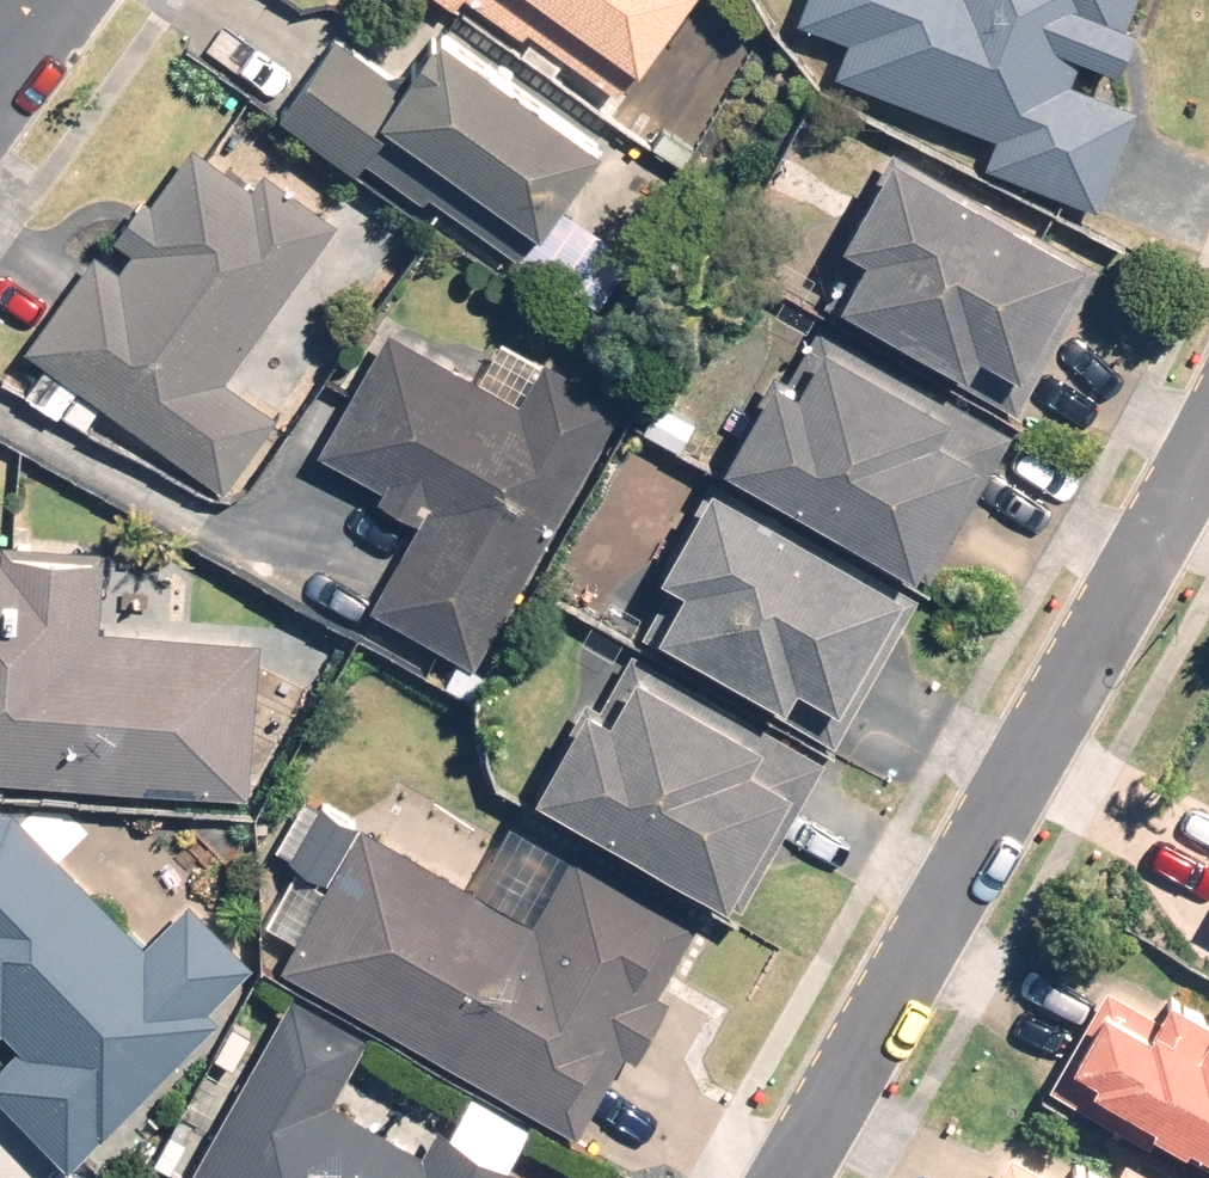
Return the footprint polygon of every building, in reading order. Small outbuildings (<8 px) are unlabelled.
[(518,36),(524,27),(532,33),(519,51),(552,74),(564,56),(613,91),(679,0),(468,0),(518,36)] [(832,72),(991,135),(980,163),(1095,208),(1134,109),(1067,83),(1078,55),(1114,69),(1131,26),(1124,24),(1134,0),(801,0),(793,19),(845,39),(832,72)] [(335,36),(277,113),(350,169),(359,157),(418,201),(426,191),(511,256),(593,149),(435,29),(404,69),(383,72),(335,36)] [(663,127),(651,145),(680,165),(692,147),(663,127)] [(223,379),(335,222),(263,171),(251,187),(189,143),(150,199),(143,194),(112,237),(127,248),(114,266),(92,251),(21,349),(35,359),(14,388),(57,418),(61,413),(84,429),(101,405),(220,490),(274,415),(223,379)] [(1096,266),(888,147),(835,239),(852,249),(822,300),(889,338),(893,330),(960,369),(973,346),(1014,370),(1034,335),(1051,344),(1096,266)] [(768,369),(717,459),(908,567),(932,526),(949,536),(1009,431),(816,322),(784,378),(768,369)] [(471,665),(620,404),(499,336),(475,378),(385,327),(315,450),(381,487),(376,496),(416,519),(366,606),(471,665)] [(634,423),(677,448),(693,420),(650,396),(634,423)] [(913,598),(705,480),(653,570),(669,578),(638,632),(710,673),(714,666),(778,702),(790,681),(832,705),(867,644),(882,653),(913,598)] [(247,798),(259,641),(96,628),(103,548),(0,540),(0,541),(0,778),(247,798)] [(578,700),(527,790),(720,899),(767,818),(784,828),(823,759),(628,649),(594,709),(578,700)] [(215,1020),(206,1010),(251,966),(186,899),(140,944),(9,812),(0,812),(0,1034),(15,1049),(0,1064),(0,1102),(65,1167),(215,1020)] [(293,940),(279,965),(573,1134),(621,1052),(630,1057),(665,997),(656,991),(698,919),(573,847),(530,922),(360,824),(350,841),(314,820),(287,867),(293,870),(263,922),(293,940)] [(1204,1016),(1166,994),(1154,1014),(1103,985),(1046,1086),(1147,1143),(1152,1134),(1208,1166),(1208,1008),(1204,1016)] [(290,995),(184,1177),(515,1177),(518,1173),(505,1166),(528,1127),(468,1092),(444,1132),(435,1127),(420,1152),(330,1100),(366,1039),(290,995)] [(1008,1151),(992,1177),(1056,1177),(1008,1151)] [(1123,1158),(1111,1177),(1158,1177),(1123,1158)] [(1070,1160),(1060,1177),(1103,1177),(1070,1160)]
